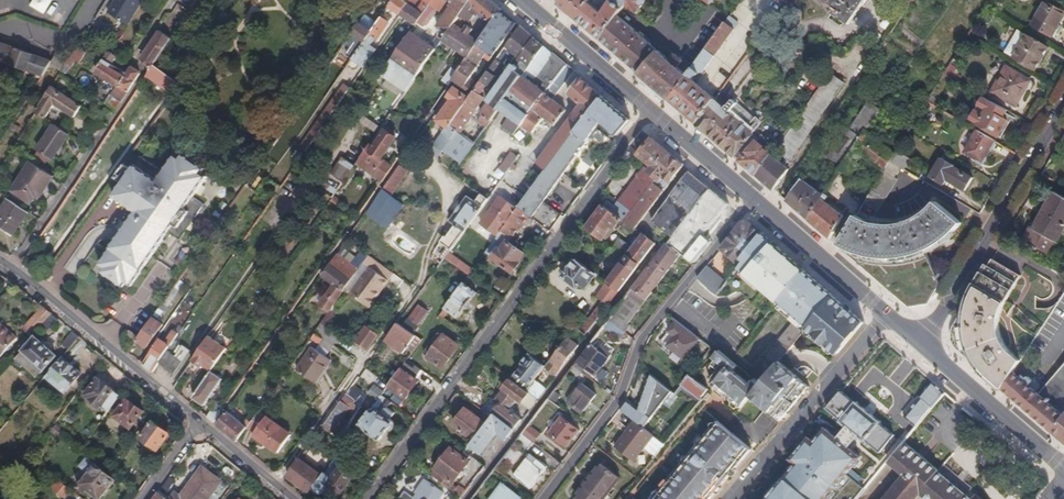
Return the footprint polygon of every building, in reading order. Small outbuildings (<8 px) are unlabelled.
[(51,0),(33,0),(30,6),(44,13),(51,0)] [(142,2),(138,0),(116,0),(108,13),(128,25),(142,2)] [(382,5),(386,8),(387,7),(392,0),(386,0),(382,5)] [(405,0),(392,0),(387,7),(399,15),(406,5),(407,4),(404,2),(405,0)] [(434,0),(421,0),(420,1),(422,2),(416,12),(406,5),(399,15),(415,27),(416,26),(419,22),(430,6),(434,0)] [(430,6),(419,22),(416,26),(419,27),(420,27),(423,29),(429,26),(439,12),(441,14),(451,0),(454,3),(438,28),(440,30),(438,32),(439,37),(431,48),(435,51),(442,40),(446,34),(457,19),(459,16),(470,0),(434,0),(430,6)] [(489,0),(470,0),(459,16),(469,23),(474,16),(478,12),(480,14),(482,15),(480,18),(486,24),(489,21),(492,23),(501,12),(501,11),(489,0)] [(617,16),(624,6),(628,0),(611,0),(601,14),(589,3),(590,0),(561,0),(557,6),(572,19),(599,40),(617,16)] [(624,6),(636,15),(646,0),(628,0),(624,6)] [(792,19),(798,11),(792,6),(796,0),(788,0),(786,2),(780,11),(792,19)] [(828,6),(829,4),(830,6),(832,4),(834,6),(832,10),(833,11),(831,13),(849,25),(863,5),(867,8),(872,1),(875,3),(877,0),(820,0),(828,6)] [(1063,16),(1063,14),(1045,3),(1031,26),(1051,38),(1063,16)] [(374,42),(391,18),(383,12),(375,25),(363,42),(351,59),(363,68),(364,66),(371,57),(376,50),(369,45),(373,41),(374,42)] [(493,56),(515,25),(501,12),(492,23),(489,28),(477,45),(493,56)] [(630,67),(650,44),(617,16),(599,40),(630,67)] [(703,73),(734,31),(733,30),(738,24),(729,17),(728,19),(691,69),(687,75),(687,76),(691,79),(704,74),(703,73)] [(485,25),(474,40),(469,35),(472,31),(467,27),(463,32),(459,28),(463,23),(457,19),(446,34),(442,40),(468,58),(477,45),(489,28),(485,25)] [(363,42),(375,25),(371,22),(367,28),(359,23),(352,33),(363,42)] [(508,67),(514,59),(526,67),(541,45),(520,27),(468,98),(448,127),(456,132),(459,135),(484,99),(478,94),(484,85),(489,89),(503,68),(502,67),(503,65),(508,67)] [(163,53),(172,39),(159,30),(141,58),(149,70),(150,71),(163,53)] [(420,41),(424,35),(417,30),(413,35),(420,41)] [(1013,58),(1026,36),(1018,31),(1005,52),(1013,58)] [(406,93),(435,51),(431,48),(420,41),(413,35),(411,34),(396,55),(382,75),(406,93)] [(1035,71),(1048,50),(1026,36),(1013,58),(1035,71)] [(0,42),(0,59),(1,60),(4,61),(14,65),(42,76),(50,63),(51,61),(46,59),(0,42)] [(637,73),(658,50),(650,44),(630,67),(637,73)] [(470,79),(478,68),(476,67),(484,56),(489,62),(493,56),(477,45),(468,58),(457,73),(452,80),(468,91),(474,82),(470,79)] [(521,126),(562,63),(541,45),(526,67),(523,72),(498,109),(521,126)] [(77,62),(82,54),(76,50),(67,63),(62,71),(67,75),(76,62),(77,62)] [(658,50),(637,73),(668,101),(687,76),(687,75),(678,68),(683,62),(674,54),(669,60),(658,50)] [(114,112),(139,75),(139,72),(129,66),(125,72),(112,65),(117,56),(109,51),(96,73),(117,86),(114,92),(117,94),(108,109),(114,112)] [(382,75),(396,55),(389,51),(381,62),(384,64),(375,76),(374,75),(370,81),(375,85),(382,75)] [(172,78),(161,72),(170,60),(171,58),(163,53),(150,71),(149,70),(146,75),(174,95),(181,85),(172,78)] [(62,60),(55,55),(51,61),(50,63),(62,71),(67,63),(62,60)] [(373,68),(374,59),(371,57),(364,66),(371,71),(373,68)] [(175,74),(167,69),(172,61),(170,60),(161,72),(172,78),(175,74)] [(746,62),(727,87),(739,96),(758,71),(746,62)] [(543,118),(555,102),(553,100),(574,73),(562,63),(521,126),(532,134),(533,132),(537,127),(543,118)] [(949,79),(956,68),(950,64),(943,75),(949,79)] [(498,109),(523,72),(514,66),(486,103),(488,104),(480,116),(481,117),(477,123),(484,129),(498,109)] [(1015,107),(1030,82),(1006,67),(991,93),(1015,107)] [(452,80),(457,73),(450,68),(445,76),(452,80)] [(698,83),(704,74),(691,79),(698,84),(699,83),(698,83)] [(787,168),(846,83),(830,74),(772,158),(770,156),(770,157),(756,177),(773,191),(789,170),(787,168)] [(452,80),(445,76),(442,81),(449,86),(452,80)] [(697,126),(715,101),(719,96),(715,93),(711,97),(697,86),(698,84),(691,79),(687,76),(668,101),(697,126)] [(546,171),(600,96),(580,78),(568,94),(573,98),(571,101),(573,103),(571,105),(576,110),(536,164),(546,171)] [(900,90),(904,84),(898,81),(895,86),(900,90)] [(484,99),(490,90),(489,89),(484,85),(478,94),(484,99)] [(81,107),(68,98),(52,88),(36,113),(45,119),(54,105),(74,118),(81,107)] [(442,150),(456,132),(448,127),(468,98),(454,88),(447,98),(450,100),(437,121),(446,128),(442,133),(442,134),(434,146),(441,152),(442,150)] [(933,105),(941,91),(935,88),(928,100),(927,101),(933,105)] [(302,155),(345,93),(342,91),(339,95),(337,93),(298,151),(302,155)] [(723,93),(716,99),(724,107),(731,101),(723,93)] [(557,183),(598,127),(597,127),(599,124),(617,137),(630,122),(600,96),(546,171),(544,173),(557,183)] [(1011,122),(1006,120),(1009,114),(981,97),(978,103),(978,106),(969,121),(1000,139),(1011,122)] [(840,170),(865,132),(881,107),(870,100),(850,131),(847,128),(827,157),(838,165),(837,167),(840,170)] [(707,134),(725,109),(715,101),(697,126),(707,134)] [(753,134),(756,131),(750,126),(753,119),(731,101),(725,109),(707,134),(735,158),(753,134)] [(933,105),(927,101),(922,111),(925,113),(929,107),(934,110),(936,106),(933,105)] [(553,126),(565,111),(555,102),(543,118),(553,126)] [(894,155),(865,133),(882,107),(881,107),(865,132),(840,170),(848,176),(861,156),(883,173),(889,163),(894,155)] [(107,124),(114,112),(108,109),(105,114),(98,110),(94,115),(96,117),(93,124),(95,125),(106,124),(107,124)] [(761,126),(754,120),(753,119),(750,126),(756,131),(761,126)] [(64,143),(69,135),(54,125),(38,150),(49,157),(53,159),(55,156),(60,160),(62,157),(59,156),(67,144),(64,143)] [(382,158),(398,135),(387,128),(383,135),(379,132),(361,157),(358,161),(383,179),(393,165),(382,158)] [(982,164),(994,142),(976,131),(963,153),(982,164)] [(92,145),(89,133),(87,132),(81,135),(77,140),(87,147),(90,149),(92,145)] [(460,163),(473,145),(465,139),(459,135),(456,132),(442,150),(460,163)] [(770,157),(770,156),(771,155),(757,143),(760,140),(753,134),(735,158),(756,177),(770,157)] [(475,141),(467,135),(465,139),(473,145),(475,141)] [(634,230),(683,167),(652,140),(638,156),(652,168),(648,173),(656,180),(659,180),(661,182),(656,187),(653,185),(623,222),(634,230)] [(42,169),(49,157),(38,150),(30,161),(42,169)] [(591,169),(600,156),(590,150),(581,162),(591,169)] [(515,167),(521,159),(519,157),(520,156),(519,155),(516,157),(511,153),(499,170),(502,172),(506,174),(513,165),(515,167)] [(178,239),(204,204),(193,196),(207,177),(202,173),(204,169),(184,154),(181,158),(176,155),(163,172),(141,156),(132,168),(124,162),(114,175),(123,182),(113,195),(136,212),(98,263),(104,268),(102,271),(122,286),(125,282),(129,285),(163,239),(168,232),(171,234),(178,239)] [(902,172),(908,162),(894,154),(894,155),(889,163),(898,169),(902,172)] [(343,159),(320,191),(331,198),(354,167),(343,159)] [(971,180),(953,168),(953,167),(940,159),(929,178),(942,186),(946,180),(964,192),(971,180)] [(29,202),(41,184),(44,186),(51,177),(29,162),(10,190),(29,202)] [(876,213),(896,180),(892,178),(898,169),(889,163),(883,173),(863,205),(876,213)] [(534,186),(544,173),(546,171),(536,164),(534,166),(539,170),(530,183),(534,186)] [(390,196),(407,172),(399,166),(382,190),(390,196)] [(623,222),(653,185),(656,187),(661,182),(659,180),(656,180),(648,173),(643,169),(629,188),(620,184),(603,207),(623,222)] [(505,175),(506,174),(502,172),(488,191),(492,193),(496,188),(505,175)] [(689,216),(710,190),(689,172),(660,210),(671,219),(681,208),(689,216)] [(543,201),(557,183),(544,173),(534,186),(518,208),(528,215),(549,231),(562,215),(543,201)] [(526,190),(520,186),(505,175),(496,188),(516,203),(526,190)] [(807,220),(824,194),(821,190),(819,193),(801,179),(786,202),(807,220)] [(279,188),(272,182),(268,188),(275,193),(279,188)] [(386,230),(403,206),(391,196),(390,196),(382,190),(377,197),(365,215),(386,230)] [(684,259),(727,206),(710,190),(689,216),(671,238),(666,244),(679,255),(684,259)] [(830,240),(843,217),(825,201),(828,197),(824,194),(807,220),(830,240)] [(1053,194),(1043,212),(1038,210),(1028,229),(1029,230),(1022,242),(1048,257),(1050,254),(1058,259),(1063,249),(1062,248),(1063,245),(1063,200),(1053,194)] [(439,243),(450,251),(464,232),(487,200),(481,195),(474,203),(467,198),(450,222),(456,226),(447,238),(444,237),(439,243)] [(26,212),(7,199),(0,209),(0,228),(1,228),(11,235),(26,212)] [(927,251),(931,250),(935,247),(939,244),(944,241),(951,236),(955,231),(960,226),(935,204),(931,209),(926,213),(922,216),(917,219),(912,222),(906,224),(899,226),(895,226),(891,227),(887,227),(882,227),(878,226),(874,225),(870,224),(866,223),(861,221),(857,219),(855,217),(837,246),(909,307),(928,303),(940,282),(927,251)] [(603,243),(618,224),(620,225),(618,226),(630,235),(634,230),(623,222),(603,207),(585,229),(603,243)] [(528,215),(518,208),(492,243),(501,250),(508,241),(508,242),(528,215)] [(671,238),(689,216),(681,208),(671,219),(660,210),(651,223),(671,238)] [(746,250),(760,233),(747,221),(742,222),(720,249),(740,266),(742,263),(739,261),(744,256),(743,255),(745,252),(746,250)] [(777,301),(802,270),(760,233),(746,250),(745,252),(743,255),(744,256),(739,261),(742,263),(740,266),(727,282),(766,316),(777,301)] [(638,265),(654,245),(642,236),(632,249),(627,256),(638,265)] [(632,249),(619,240),(614,247),(627,256),(632,249)] [(524,255),(508,243),(508,242),(508,241),(501,250),(492,243),(485,254),(513,274),(520,265),(518,263),(524,255)] [(625,325),(679,255),(666,244),(608,320),(620,330),(623,333),(628,326),(625,325)] [(350,280),(357,270),(337,254),(329,264),(350,280)] [(617,292),(638,265),(627,256),(606,284),(617,292)] [(241,276),(250,263),(242,257),(238,263),(239,263),(234,269),(241,276)] [(595,275),(575,260),(567,270),(562,276),(562,277),(576,288),(580,283),(586,287),(595,275)] [(1002,308),(1020,278),(991,261),(971,295),(999,316),(1000,314),(1001,311),(1002,308)] [(328,311),(350,280),(329,264),(321,276),(333,285),(319,304),(328,311)] [(562,276),(567,270),(564,267),(559,274),(562,276)] [(726,283),(705,267),(699,275),(719,291),(726,283)] [(369,309),(388,282),(369,268),(350,295),(369,309)] [(805,325),(831,295),(802,270),(777,301),(781,304),(802,323),(805,325)] [(458,318),(477,293),(467,286),(473,278),(469,275),(440,315),(442,317),(447,312),(445,311),(447,309),(458,318)] [(719,291),(699,275),(694,281),(715,297),(719,291)] [(584,336),(617,292),(606,284),(593,300),(602,303),(579,332),(584,336)] [(145,347),(162,323),(159,321),(162,317),(158,315),(164,308),(165,307),(179,290),(174,286),(140,334),(136,340),(145,347)] [(836,354),(863,323),(831,295),(805,325),(805,326),(806,328),(813,334),(827,346),(834,352),(836,354)] [(1001,342),(999,338),(998,335),(998,329),(998,325),(998,321),(999,316),(971,295),(951,330),(951,345),(1003,390),(1014,373),(1021,363),(1014,358),(1011,356),(1009,355),(1008,354),(1006,352),(1004,349),(1002,346),(1001,342)] [(328,311),(319,304),(316,308),(326,314),(328,311)] [(802,323),(781,304),(778,307),(800,326),(802,323)] [(39,327),(51,314),(43,308),(23,329),(31,335),(32,334),(39,327)] [(46,333),(58,319),(51,314),(39,327),(46,333)] [(620,330),(608,320),(602,328),(614,338),(620,330)] [(693,345),(698,339),(675,322),(668,331),(674,336),(667,346),(683,358),(693,345)] [(338,337),(319,323),(314,331),(316,333),(324,338),(332,345),(338,337)] [(778,362),(803,332),(792,323),(747,376),(753,381),(758,385),(778,362)] [(409,346),(415,337),(397,324),(385,341),(403,354),(409,346)] [(17,338),(3,327),(2,328),(0,326),(0,358),(17,338)] [(368,349),(377,335),(367,327),(357,341),(368,349)] [(813,334),(806,328),(804,331),(805,333),(808,336),(811,336),(813,334)] [(69,351),(80,338),(73,332),(62,345),(69,351)] [(135,337),(127,332),(123,337),(131,343),(135,337)] [(316,333),(312,338),(330,351),(335,346),(332,345),(324,338),(316,333)] [(57,357),(32,334),(31,335),(21,346),(25,350),(14,361),(21,368),(24,365),(38,378),(57,357)] [(211,370),(226,348),(208,335),(191,359),(198,364),(200,362),(203,364),(211,370)] [(442,369),(459,347),(443,335),(426,357),(442,369)] [(166,350),(174,339),(169,336),(164,343),(160,339),(142,364),(151,371),(157,362),(166,350)] [(414,350),(421,341),(415,337),(409,346),(414,350)] [(560,368),(577,346),(566,338),(559,347),(549,359),(560,368)] [(172,375),(189,350),(183,345),(174,357),(166,350),(157,362),(172,375)] [(593,377),(607,360),(589,345),(584,351),(575,362),(593,377)] [(834,352),(827,346),(825,347),(826,351),(829,354),(832,354),(834,352)] [(315,382),(332,360),(314,347),(297,369),(315,382)] [(807,390),(808,388),(778,362),(758,385),(753,381),(749,386),(732,371),(736,367),(717,351),(713,357),(715,359),(711,364),(717,370),(714,374),(715,375),(708,383),(713,387),(713,392),(718,391),(722,395),(722,398),(725,397),(731,403),(737,408),(738,409),(749,396),(752,399),(758,403),(779,422),(782,419),(787,413),(801,397),(807,390)] [(525,391),(544,367),(543,365),(528,355),(521,364),(522,365),(515,375),(513,373),(509,380),(525,391)] [(81,375),(62,359),(46,377),(65,394),(81,375)] [(419,368),(407,359),(402,366),(414,375),(419,368)] [(1009,395),(1052,432),(1063,413),(1063,362),(1063,363),(1037,394),(1034,391),(1038,386),(1024,375),(1021,379),(1009,395)] [(717,370),(711,364),(709,367),(709,370),(714,374),(717,370)] [(578,381),(583,375),(572,366),(567,372),(578,381)] [(405,400),(418,382),(400,369),(387,386),(387,387),(405,400)] [(204,405),(223,378),(211,370),(192,396),(204,405)] [(1009,395),(1021,379),(1014,373),(1003,390),(1009,395)] [(644,428),(671,392),(649,374),(643,390),(646,392),(643,398),(641,397),(637,408),(625,398),(622,404),(618,410),(635,421),(644,428)] [(708,392),(689,374),(680,385),(700,401),(708,392)] [(106,415),(122,393),(116,388),(114,391),(98,378),(85,395),(101,407),(101,411),(106,415)] [(522,403),(528,394),(525,391),(509,380),(502,389),(503,391),(495,402),(499,405),(492,413),(514,429),(521,420),(508,411),(517,399),(522,403)] [(932,407),(944,393),(930,382),(919,397),(920,398),(932,407)] [(277,393),(281,388),(276,384),(272,390),(277,393)] [(375,400),(381,392),(374,386),(368,394),(375,400)] [(580,414),(594,396),(581,386),(567,404),(580,414)] [(355,402),(361,393),(354,387),(347,396),(355,402)] [(552,402),(559,394),(554,390),(547,399),(552,402)] [(530,408),(536,400),(528,394),(522,403),(530,408)] [(389,420),(394,413),(387,408),(391,402),(385,398),(381,395),(358,426),(378,441),(392,422),(389,420)] [(352,404),(352,403),(344,397),(323,426),(331,432),(347,411),(352,404)] [(885,430),(878,425),(880,423),(855,402),(853,404),(847,399),(837,410),(838,418),(840,420),(838,422),(863,443),(865,441),(868,443),(874,443),(885,430)] [(130,428),(143,411),(131,402),(130,403),(126,400),(114,416),(130,428)] [(224,406),(217,401),(213,406),(221,411),(224,406)] [(351,415),(357,408),(352,404),(347,411),(351,415)] [(213,422),(221,411),(213,406),(206,416),(213,422)] [(280,447),(293,429),(260,406),(253,417),(247,425),(280,447)] [(492,413),(485,408),(482,412),(483,413),(489,417),(492,413)] [(241,423),(226,410),(216,425),(235,441),(237,439),(246,426),(241,423)] [(471,443),(489,417),(483,413),(478,419),(465,410),(453,426),(467,437),(466,439),(471,443)] [(247,425),(253,417),(248,413),(241,423),(246,426),(247,425)] [(506,439),(514,429),(492,413),(489,417),(471,443),(464,452),(477,462),(499,434),(506,439)] [(1052,432),(1063,442),(1063,413),(1052,432)] [(577,432),(560,419),(547,435),(564,448),(577,432)] [(165,441),(170,434),(153,421),(141,438),(158,451),(161,447),(163,449),(167,443),(165,441)] [(635,461),(645,448),(655,455),(666,442),(644,428),(635,421),(616,448),(635,461)] [(713,430),(718,424),(716,422),(715,423),(713,422),(712,422),(710,424),(709,425),(709,427),(710,428),(713,430)] [(531,442),(541,430),(536,427),(534,430),(527,424),(520,433),(531,442)] [(750,451),(718,424),(713,430),(710,428),(702,438),(697,445),(685,459),(680,465),(670,476),(665,482),(658,490),(660,492),(654,498),(709,498),(715,492),(721,485),(730,475),(736,468),(750,451)] [(58,438),(62,432),(56,427),(51,433),(58,438)] [(827,431),(770,498),(855,498),(863,489),(845,474),(859,458),(827,431)] [(531,442),(520,433),(515,440),(527,450),(532,443),(531,442)] [(363,443),(352,435),(347,441),(358,450),(363,443)] [(919,495),(925,498),(971,498),(902,443),(888,459),(863,489),(855,498),(916,498),(919,495)] [(451,485),(469,460),(467,459),(468,457),(454,447),(452,450),(449,448),(433,470),(435,470),(431,476),(454,493),(457,489),(451,485)] [(320,464),(324,456),(311,450),(307,458),(320,464)] [(336,466),(342,457),(338,454),(330,464),(333,467),(336,466)] [(528,490),(545,468),(528,455),(511,477),(528,490)] [(321,476),(299,459),(287,476),(309,492),(310,491),(315,484),(321,476)] [(619,478),(599,463),(575,496),(580,498),(604,498),(619,478)] [(95,465),(76,488),(84,494),(87,490),(97,498),(100,498),(115,481),(95,465)] [(222,480),(203,465),(181,494),(176,490),(170,498),(172,498),(207,498),(222,480)] [(336,498),(350,479),(338,470),(331,479),(324,472),(321,476),(315,484),(316,485),(315,487),(315,489),(316,490),(317,492),(319,493),(320,493),(322,493),(324,491),(325,491),(336,498)] [(165,494),(176,479),(172,475),(160,491),(165,494)] [(443,494),(424,479),(413,493),(421,498),(439,498),(443,494)] [(59,481),(52,488),(65,498),(79,498),(59,481)] [(501,484),(488,498),(518,498),(501,484)] [(723,491),(723,488),(723,487),(721,485),(715,492),(717,493),(718,494),(720,493),(722,492),(723,491)] [(660,492),(658,490),(657,489),(652,495),(654,496),(652,498),(653,498),(654,498),(660,492)] [(170,498),(165,494),(160,491),(154,498),(172,498),(170,498)] [(403,491),(397,498),(398,498),(414,498),(403,491)]
